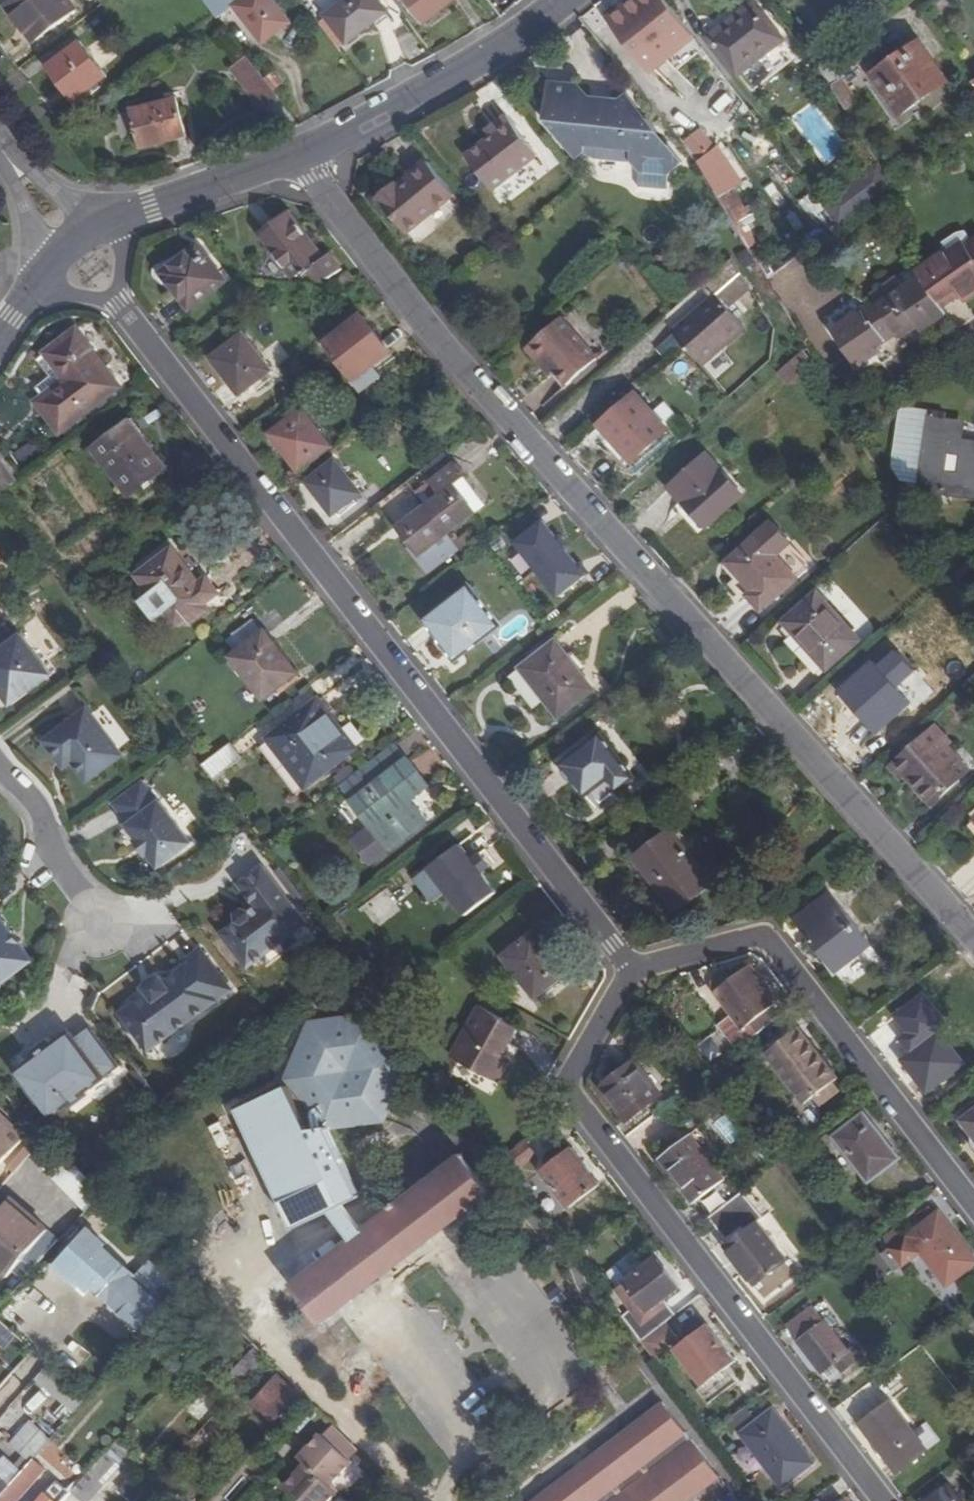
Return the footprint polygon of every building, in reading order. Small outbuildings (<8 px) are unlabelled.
[(0,8),(13,25),(28,45),(68,14),(58,0),(11,0),(0,8)] [(212,15),(215,19),(231,6),(234,4),(231,0),(200,0),(212,15)] [(231,6),(261,45),(289,25),(270,0),(231,0),(234,4),(231,6)] [(319,13),(339,0),(311,0),(319,13)] [(322,20),(344,47),(386,16),(374,0),(347,0),(322,20)] [(422,24),(454,0),(404,0),(422,24)] [(606,24),(646,75),(691,39),(661,0),(637,0),(606,24)] [(709,43),(750,10),(778,46),(783,41),(752,0),(739,0),(699,31),(709,43)] [(0,8),(0,9),(0,19),(7,29),(13,25),(0,8)] [(750,10),(709,43),(737,79),(778,46),(750,10)] [(917,42),(870,77),(898,117),(946,82),(917,42)] [(77,45),(45,70),(71,103),(103,79),(77,45)] [(858,62),(847,48),(817,71),(828,88),(858,62)] [(276,99),(244,58),(229,69),(261,111),(276,99)] [(544,79),(539,108),(543,112),(538,118),(549,132),(557,133),(556,143),(568,157),(570,150),(582,152),(581,162),(629,168),(633,173),(631,186),(660,191),(663,174),(676,164),(662,145),(653,143),(648,136),(652,132),(641,118),(636,122),(630,114),(630,105),(621,93),(614,98),(606,97),(606,103),(590,102),(584,95),(570,93),(571,83),(544,79)] [(174,98),(128,111),(139,150),(185,136),(174,98)] [(501,115),(486,126),(491,132),(484,138),(461,156),(489,191),(533,157),(501,115)] [(479,132),(484,138),(491,132),(486,126),(479,132)] [(685,139),(696,158),(717,145),(705,126),(685,139)] [(703,158),(694,165),(745,249),(756,242),(727,195),(729,191),(703,158)] [(399,194),(396,190),(380,202),(405,237),(453,201),(427,166),(407,181),(410,186),(399,194)] [(838,229),(891,189),(876,166),(821,207),(838,229)] [(407,181),(396,190),(399,194),(410,186),(407,181)] [(290,215),(258,237),(284,270),(294,276),(303,274),(306,279),(329,280),(340,272),(330,258),(324,262),(290,215)] [(197,246),(178,260),(161,273),(177,292),(188,307),(223,279),(197,246)] [(956,295),(962,304),(973,296),(973,259),(965,246),(951,256),(946,249),(916,270),(921,277),(877,307),(873,302),(831,330),(855,368),(882,352),(879,347),(896,335),(900,340),(913,332),(909,326),(913,323),(918,329),(920,332),(945,314),(940,307),(935,299),(951,288),(956,295)] [(171,296),(177,292),(161,273),(178,260),(174,255),(156,267),(154,278),(171,296)] [(723,313),(744,294),(727,266),(696,292),(710,308),(672,341),(695,367),(737,329),(723,313)] [(940,307),(956,295),(951,288),(935,299),(940,307)] [(359,315),(322,343),(359,389),(378,374),(371,365),(387,352),(359,315)] [(558,321),(523,352),(538,367),(542,365),(564,387),(593,361),(558,321)] [(913,332),(918,329),(913,323),(909,326),(913,332)] [(75,332),(45,355),(65,382),(41,400),(35,405),(58,434),(117,388),(75,332)] [(242,335),(209,359),(237,395),(270,371),(242,335)] [(812,361),(804,348),(781,368),(791,380),(812,361)] [(65,382),(45,355),(36,361),(47,378),(47,381),(34,390),(41,400),(65,382)] [(636,393),(600,425),(632,461),(668,429),(636,393)] [(897,415),(889,470),(898,484),(915,486),(915,491),(973,499),(973,445),(955,443),(956,425),(941,423),(942,415),(926,413),(926,411),(905,409),(897,415)] [(302,410),(270,436),(298,473),(331,447),(302,410)] [(143,486),(165,470),(128,422),(91,450),(128,498),(143,486)] [(625,467),(632,461),(600,425),(594,431),(625,467)] [(430,485),(451,470),(440,457),(420,473),(430,485)] [(701,459),(666,490),(702,531),(736,499),(701,459)] [(16,481),(0,461),(0,494),(16,481)] [(334,463),(306,484),(332,517),(360,496),(334,463)] [(165,470),(143,486),(148,492),(169,475),(165,470)] [(451,470),(430,485),(415,497),(426,511),(447,538),(472,519),(452,492),(461,485),(462,484),(451,470)] [(483,513),(461,485),(452,492),(472,519),(473,520),(483,513)] [(413,561),(425,576),(458,552),(447,538),(426,511),(398,533),(417,557),(413,561)] [(517,539),(561,597),(594,572),(550,514),(517,539)] [(757,537),(725,565),(738,579),(742,575),(754,589),(745,597),(759,613),(796,580),(757,537)] [(200,582),(172,546),(137,572),(151,590),(142,598),(156,616),(165,609),(176,623),(186,616),(190,621),(208,607),(205,602),(219,591),(208,576),(200,582)] [(466,589),(421,622),(438,644),(445,638),(461,657),(498,629),(466,589)] [(812,598),(775,632),(815,678),(853,644),(812,598)] [(264,634),(230,660),(261,701),(296,675),(264,634)] [(0,650),(0,698),(8,708),(50,676),(19,636),(0,650)] [(551,645),(506,681),(531,714),(541,706),(553,722),(588,694),(551,645)] [(872,665),(838,695),(876,735),(908,706),(872,665)] [(329,719),(352,749),(356,746),(319,700),(310,707),(312,711),(311,712),(322,725),(329,719)] [(312,711),(310,707),(258,747),(294,793),(352,749),(329,719),(322,725),(311,712),(312,711)] [(63,755),(71,765),(86,785),(121,758),(84,711),(41,743),(56,761),(63,755)] [(940,745),(945,740),(935,728),(890,768),(901,781),(905,777),(911,772),(937,801),(966,774),(944,750),(940,745)] [(599,739),(561,768),(585,798),(597,788),(606,781),(616,794),(631,781),(599,739)] [(940,745),(944,750),(950,745),(945,740),(940,745)] [(392,745),(337,789),(383,851),(421,822),(406,802),(424,787),(392,745)] [(199,768),(211,784),(238,763),(226,747),(199,768)] [(294,793),(258,747),(253,750),(289,797),(294,793)] [(63,755),(56,761),(63,771),(71,765),(63,755)] [(931,807),(937,801),(911,772),(905,777),(931,807)] [(606,781),(597,788),(606,801),(616,794),(606,781)] [(121,830),(131,844),(129,846),(142,861),(143,859),(154,873),(192,844),(159,801),(157,802),(142,782),(107,809),(123,829),(121,830)] [(669,833),(633,861),(675,916),(711,888),(669,833)] [(453,850),(424,874),(459,919),(488,897),(474,879),(483,872),(474,860),(465,866),(453,850)] [(304,926),(290,907),(287,909),(281,901),(283,898),(260,868),(235,887),(248,904),(253,909),(246,914),(239,911),(232,917),(234,925),(218,937),(245,972),(304,926)] [(794,926),(819,959),(827,953),(840,970),(866,951),(827,899),(794,926)] [(32,962),(0,917),(0,985),(32,962)] [(532,934),(501,958),(533,999),(553,984),(547,977),(557,968),(532,934)] [(146,1053),(228,994),(198,952),(181,964),(184,967),(161,985),(156,978),(140,991),(145,997),(118,1017),(121,1021),(120,1027),(126,1034),(133,1035),(146,1053)] [(827,953),(819,959),(833,977),(840,970),(827,953)] [(744,1029),(776,1003),(750,969),(736,980),(732,974),(723,976),(714,984),(714,989),(734,1016),(722,1026),(739,1048),(751,1038),(744,1029)] [(744,1029),(751,1038),(784,1013),(776,1003),(744,1029)] [(517,1032),(477,1010),(448,1062),(497,1089),(511,1065),(503,1060),(517,1032)] [(299,1015),(282,1083),(320,1133),(390,1134),(406,1067),(369,1017),(299,1015)] [(33,1060),(14,1074),(49,1120),(68,1106),(70,1109),(86,1097),(83,1094),(118,1068),(87,1029),(72,1040),(68,1034),(49,1048),(33,1060)] [(765,1042),(770,1049),(765,1053),(804,1104),(835,1078),(796,1029),(783,1039),(777,1032),(765,1042)] [(959,1065),(935,1032),(897,1062),(922,1094),(959,1065)] [(29,1054),(33,1060),(49,1048),(44,1042),(29,1054)] [(609,1079),(631,1063),(626,1057),(605,1074),(609,1079)] [(655,1095),(631,1063),(609,1079),(597,1089),(622,1121),(655,1095)] [(956,1122),(973,1146),(973,1108),(956,1122)] [(26,1137),(0,1114),(0,1166),(26,1137)] [(862,1115),(833,1137),(868,1182),(897,1159),(862,1115)] [(48,1137),(42,1131),(26,1148),(32,1155),(48,1137)] [(82,1171),(48,1137),(32,1155),(31,1156),(85,1211),(101,1192),(82,1171)] [(666,1164),(660,1169),(688,1205),(719,1182),(706,1165),(684,1137),(659,1155),(666,1164)] [(537,1175),(564,1211),(595,1187),(568,1151),(537,1175)] [(666,1164),(659,1155),(653,1160),(660,1169),(666,1164)] [(458,1158),(293,1285),(322,1322),(486,1195),(458,1158)] [(741,1234),(721,1250),(749,1287),(781,1263),(752,1225),(756,1222),(735,1196),(704,1219),(722,1242),(737,1230),(741,1234)] [(21,1282),(56,1243),(9,1201),(0,1212),(0,1276),(5,1280),(11,1273),(21,1282)] [(944,1286),(973,1264),(973,1260),(937,1212),(906,1235),(944,1286)] [(88,1227),(56,1264),(74,1280),(76,1278),(90,1291),(95,1286),(146,1331),(181,1292),(148,1262),(136,1276),(104,1247),(107,1244),(88,1227)] [(633,1250),(608,1271),(621,1286),(646,1265),(633,1250)] [(663,1326),(672,1319),(659,1302),(675,1289),(654,1262),(625,1285),(639,1304),(628,1311),(619,1318),(638,1344),(663,1326)] [(639,1304),(625,1285),(614,1293),(628,1311),(639,1304)] [(808,1309),(782,1329),(817,1375),(829,1365),(838,1376),(856,1362),(847,1352),(843,1355),(808,1309)] [(5,1343),(13,1332),(0,1324),(0,1340),(5,1343)] [(655,1366),(672,1353),(701,1389),(724,1372),(733,1365),(705,1328),(679,1347),(663,1326),(638,1344),(655,1366)] [(368,1341),(340,1356),(364,1400),(392,1385),(368,1341)] [(829,1365),(817,1375),(825,1385),(838,1376),(829,1365)] [(167,1368),(157,1379),(166,1386),(176,1376),(167,1368)] [(44,1371),(37,1383),(79,1408),(86,1395),(44,1371)] [(724,1372),(701,1389),(696,1393),(707,1407),(734,1385),(724,1372)] [(276,1422),(288,1408),(300,1395),(280,1376),(255,1403),(276,1422)] [(528,1500),(684,1500),(713,1478),(657,1402),(528,1500)] [(886,1405),(857,1426),(879,1455),(884,1462),(895,1477),(924,1455),(886,1405)] [(749,1416),(742,1409),(726,1421),(733,1429),(749,1416)] [(769,1412),(737,1437),(778,1489),(809,1465),(769,1412)] [(12,1442),(31,1460),(33,1458),(51,1438),(31,1420),(12,1442)] [(335,1454),(347,1441),(333,1426),(324,1436),(320,1433),(317,1436),(335,1454)] [(299,1500),(305,1500),(353,1447),(347,1441),(335,1454),(317,1436),(309,1446),(315,1452),(304,1464),(310,1470),(301,1481),(295,1475),(284,1487),(299,1500)] [(298,1458),(304,1464),(315,1452),(309,1446),(298,1458)] [(305,1500),(328,1500),(337,1491),(332,1486),(353,1463),(349,1459),(357,1450),(353,1447),(305,1500)] [(884,1462),(879,1455),(875,1458),(880,1465),(884,1462)] [(0,1464),(0,1495),(21,1471),(6,1457),(0,1464)] [(75,1489),(87,1500),(88,1500),(116,1470),(103,1457),(75,1489)] [(45,1468),(33,1458),(31,1460),(21,1471),(0,1495),(0,1500),(15,1500),(45,1468)] [(310,1470),(304,1464),(295,1475),(301,1481),(310,1470)] [(71,1493),(57,1480),(39,1500),(63,1500),(71,1493)] [(930,1500),(971,1500),(955,1481),(930,1500)]
